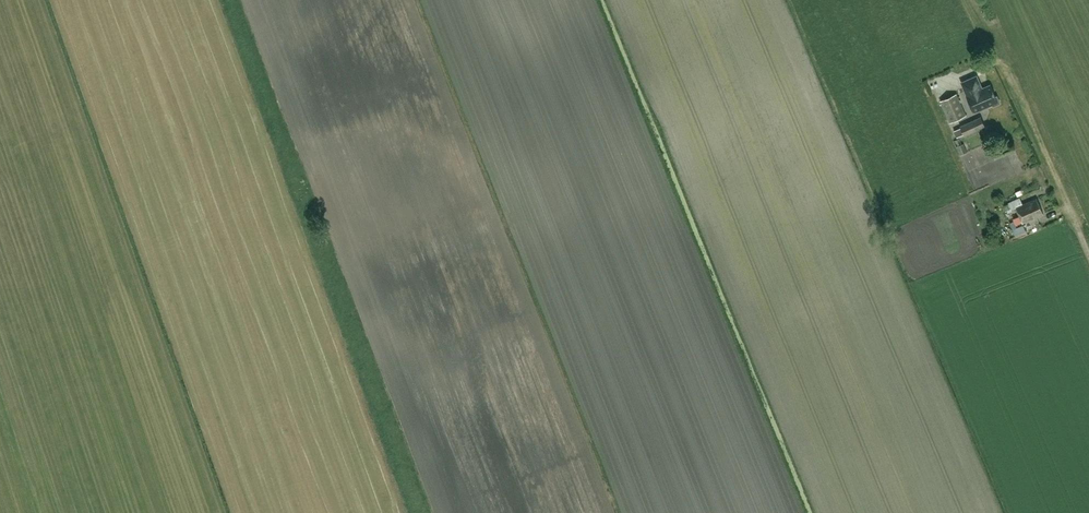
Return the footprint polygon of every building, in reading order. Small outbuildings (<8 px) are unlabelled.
[(976,76),(962,82),(967,95),(974,112),(992,104),(993,106),(1000,103),(997,96),(995,97),(990,85),(982,88),(976,76)] [(966,115),(956,93),(940,100),(950,122),(966,115)] [(964,134),(981,127),(985,126),(981,117),(977,118),(960,125),(964,134)] [(1022,184),(1015,187),(1018,194),(1024,191),(1022,184)] [(1011,209),(1015,207),(1016,207),(1022,204),(1019,197),(1001,205),(1005,214),(1012,211),(1011,209)] [(1022,204),(1016,207),(1015,207),(1022,223),(1043,214),(1036,198),(1022,204)] [(1012,229),(1015,235),(1025,230),(1023,225),(1012,229)]
